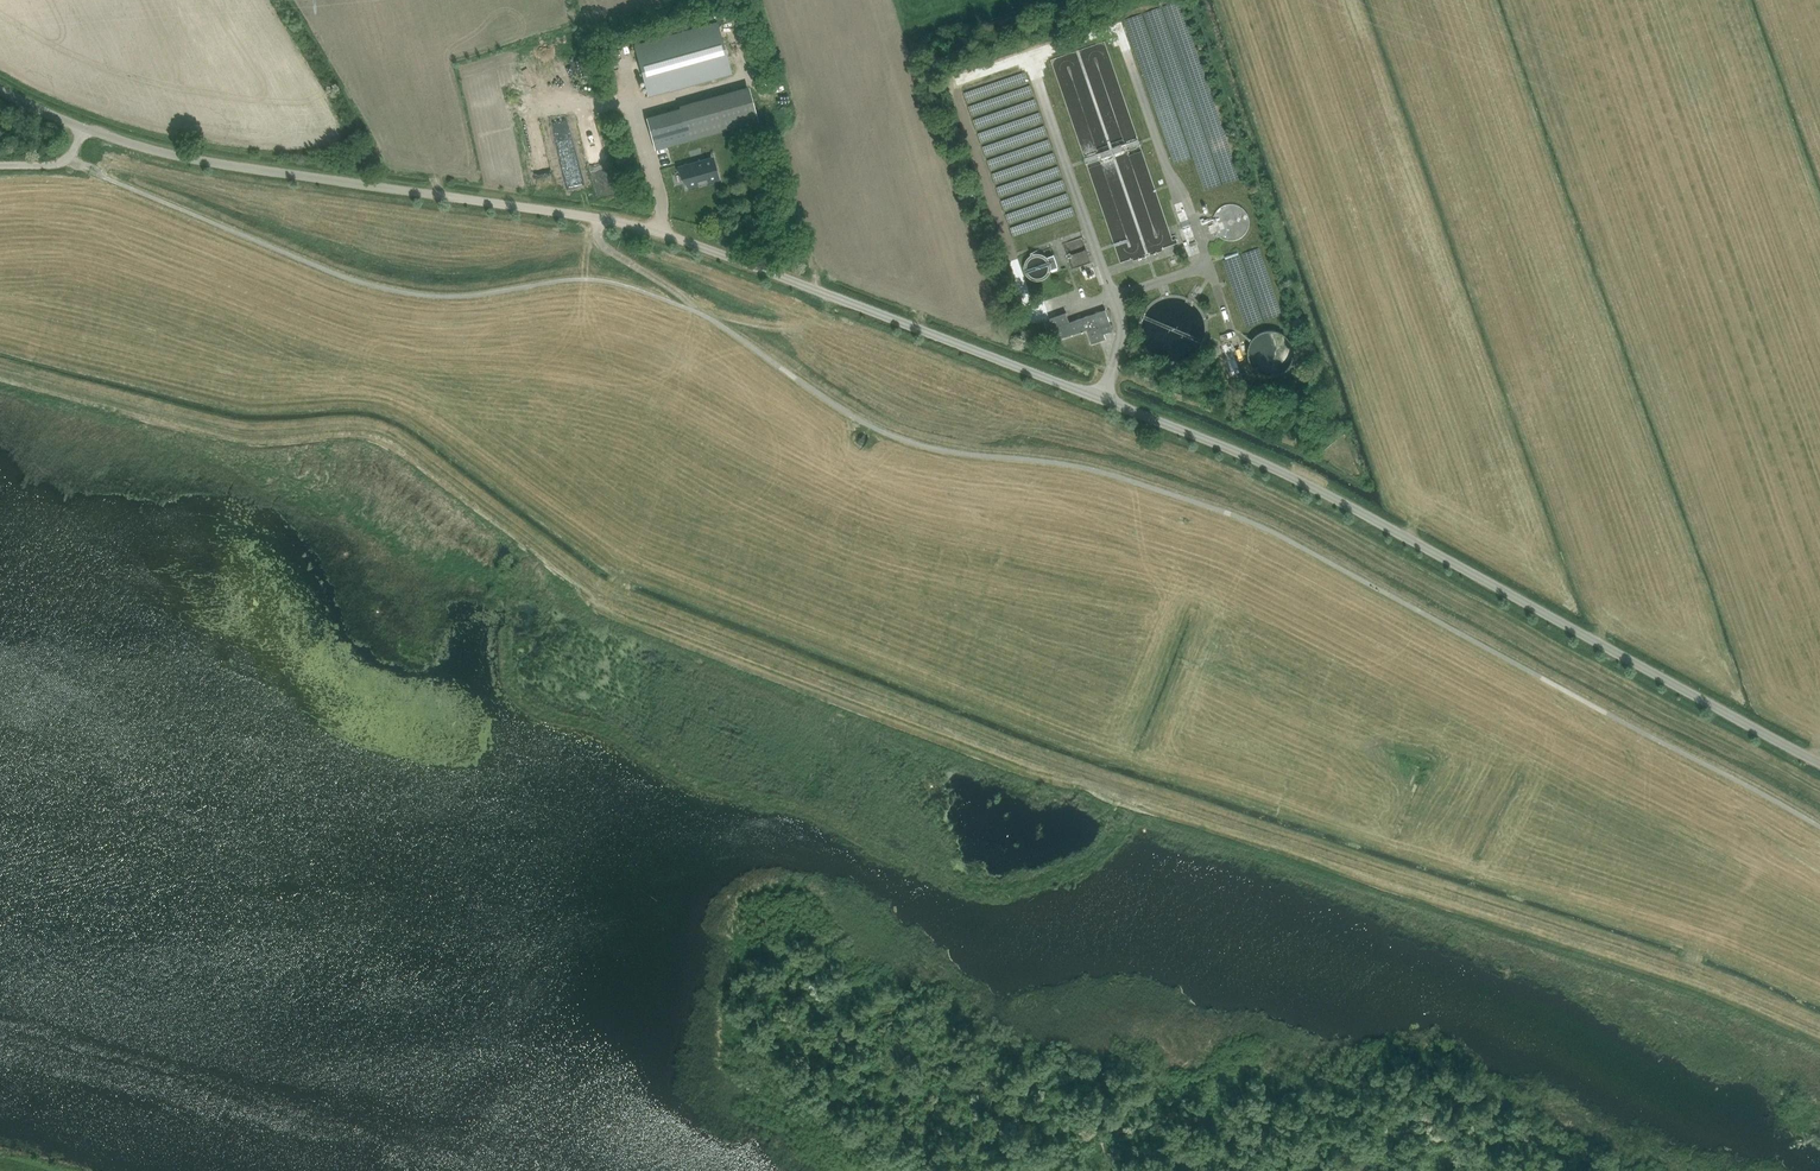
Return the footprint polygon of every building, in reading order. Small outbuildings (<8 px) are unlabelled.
[(717,23),(634,46),(648,96),(731,73),(717,23)] [(680,108),(646,118),(655,150),(689,140),(759,121),(749,86),(679,106),(680,108)] [(711,158),(681,166),(687,188),(717,179),(711,158)] [(1049,318),(1057,340),(1087,330),(1092,344),(1106,339),(1104,334),(1113,331),(1106,310),(1070,322),(1066,313),(1049,318)] [(1042,337),(1049,335),(1044,321),(1037,323),(1042,337)] [(1232,383),(1243,379),(1230,343),(1222,346),(1228,364),(1226,364),(1232,383)]
